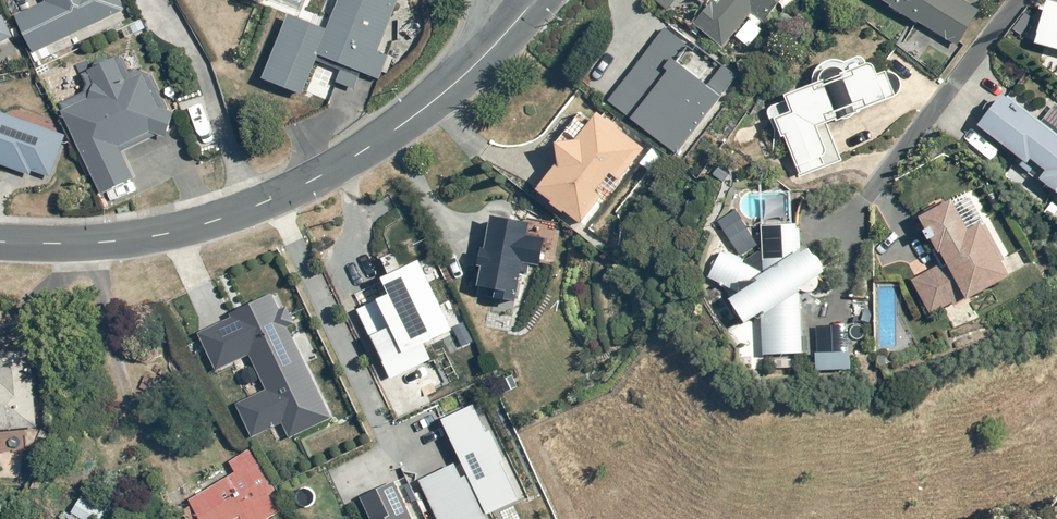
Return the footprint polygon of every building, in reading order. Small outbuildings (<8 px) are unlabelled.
[(15,16),(34,53),(125,9),(121,0),(43,0),(44,2),(15,16)] [(287,18),(263,78),(302,93),(316,56),(340,64),(334,80),(356,88),(361,72),(381,79),(391,54),(380,50),(398,0),(337,0),(325,32),(287,18)] [(707,1),(691,23),(724,48),(751,13),(765,23),(782,0),(705,0),(707,1)] [(955,48),(978,9),(962,0),(875,0),(955,48)] [(1054,0),(1042,0),(1031,43),(1056,50),(1056,1),(1054,0)] [(11,35),(0,11),(0,40),(11,35)] [(692,46),(667,27),(609,102),(677,155),(739,74),(724,63),(716,72),(688,51),(692,46)] [(94,94),(62,112),(108,207),(135,193),(129,180),(136,176),(123,150),(156,134),(167,138),(175,111),(164,108),(143,68),(128,77),(114,51),(80,69),(94,94)] [(870,59),(780,90),(786,109),(774,113),(796,173),(817,166),(819,171),(842,163),(826,120),(895,96),(885,68),(874,71),(870,59)] [(1002,91),(962,143),(986,161),(1000,143),(1026,164),(1030,158),(1044,169),(1038,177),(1056,192),(1056,133),(1002,91)] [(556,162),(534,187),(587,234),(613,205),(595,189),(610,173),(623,185),(651,154),(599,107),(590,118),(581,110),(545,151),(556,162)] [(30,176),(32,170),(47,175),(62,135),(0,113),(0,165),(30,176)] [(964,298),(1014,267),(983,217),(966,228),(946,195),(914,215),(942,259),(909,280),(929,312),(960,293),(964,298)] [(478,266),(482,267),(478,287),(496,291),(495,299),(516,303),(521,272),(529,274),(531,265),(541,267),(546,240),(528,236),(531,225),(491,217),(485,251),(481,250),(478,266)] [(760,269),(720,247),(704,276),(730,294),(726,296),(743,325),(760,315),(760,354),(799,353),(798,287),(804,294),(823,279),(819,274),(827,268),(807,242),(799,248),(799,224),(760,224),(760,269)] [(417,268),(377,288),(383,301),(366,310),(390,359),(448,331),(417,268)] [(334,418),(289,328),(298,324),(288,306),(281,309),(273,293),(232,313),(234,317),(201,333),(220,370),(252,354),(268,389),(238,403),(255,438),(284,423),(291,438),(334,418)] [(35,450),(27,352),(0,354),(0,453),(35,450)] [(420,478),(439,518),(489,518),(480,499),(482,497),(490,512),(521,498),(502,461),(506,460),(492,429),(488,431),(476,404),(445,419),(470,472),(464,476),(456,461),(420,478)] [(187,499),(191,505),(179,512),(183,518),(233,518),(234,518),(266,518),(281,510),(270,493),(275,490),(251,449),(229,462),(234,471),(187,499)] [(395,480),(362,496),(373,518),(414,518),(395,480)] [(80,495),(69,515),(62,511),(58,518),(100,518),(105,510),(80,495)]
